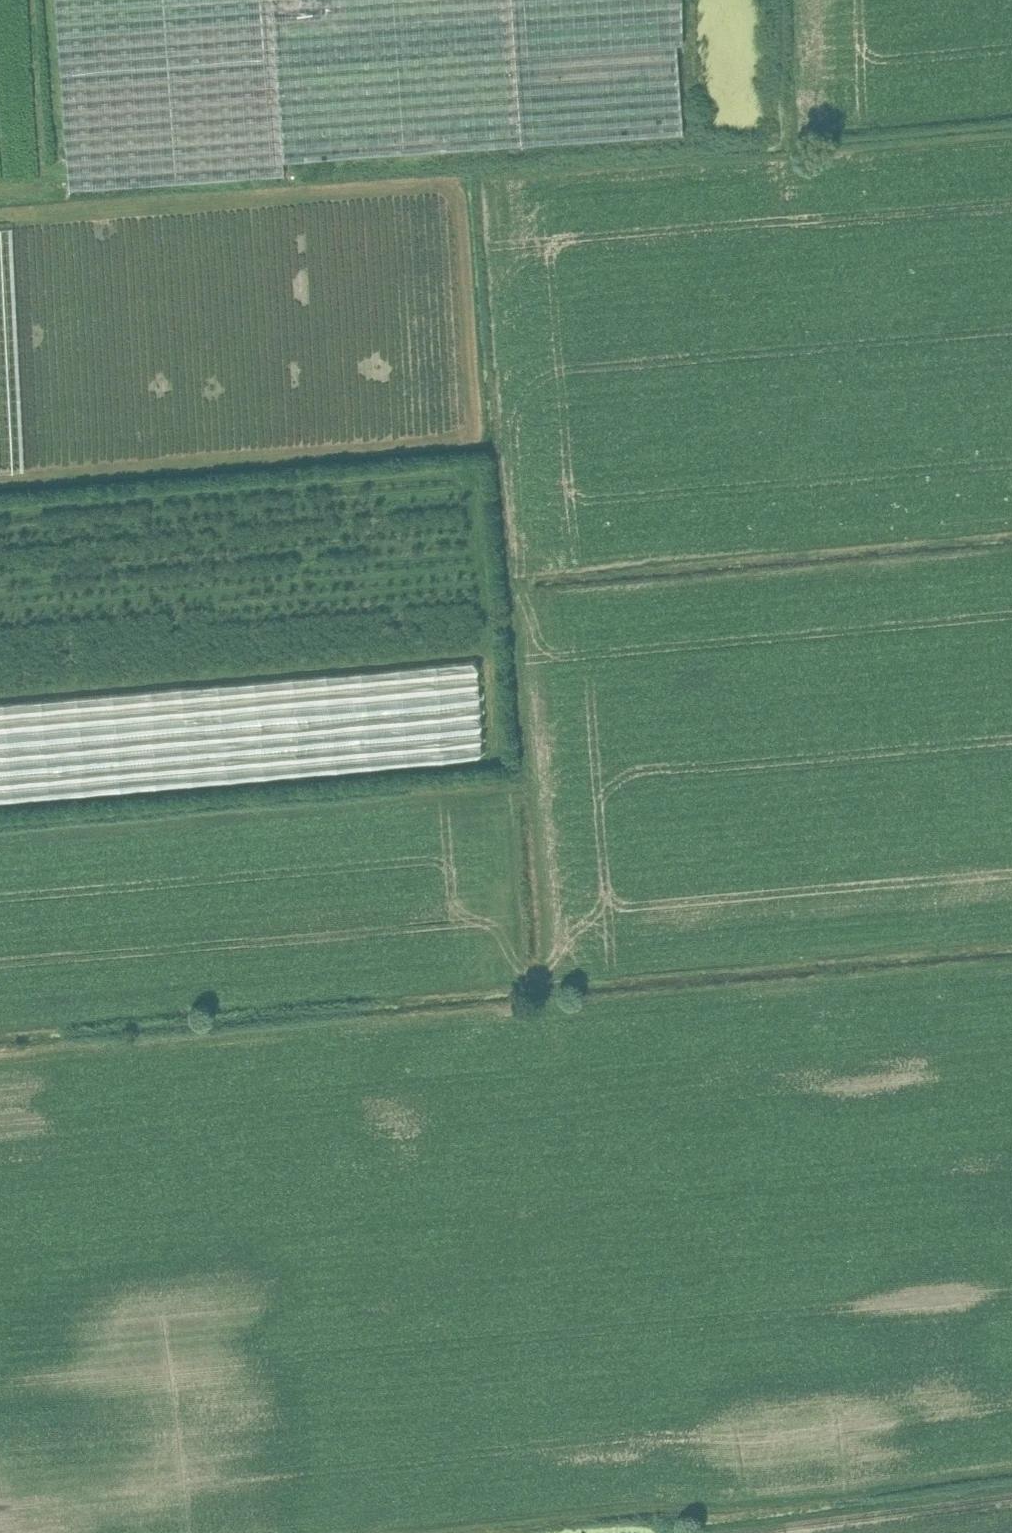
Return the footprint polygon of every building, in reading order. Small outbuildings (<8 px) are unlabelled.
[(682,0),(54,0),(67,190),(284,175),(283,162),(683,134),(676,45),(682,44),(682,0)]
